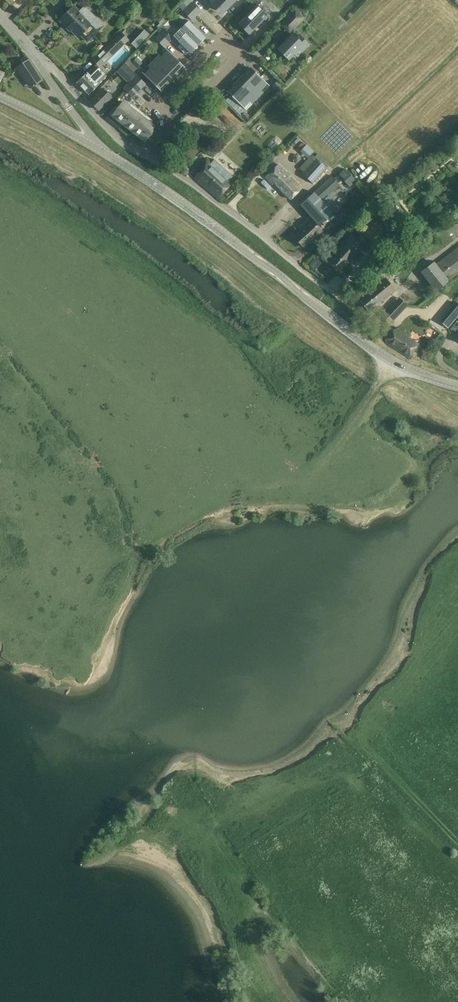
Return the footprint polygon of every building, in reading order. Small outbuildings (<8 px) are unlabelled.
[(224,13),(236,0),(216,0),(211,5),(222,15),(224,13)] [(187,7),(196,16),(201,11),(192,2),(187,7)] [(257,5),(241,22),(238,25),(249,35),(267,15),(257,5)] [(80,10),(75,6),(60,20),(59,20),(65,27),(67,25),(78,37),(78,36),(79,34),(88,43),(105,27),(85,6),(80,10)] [(289,31),(305,14),(297,6),(281,23),(289,31)] [(192,20),(196,16),(187,7),(183,11),(192,20)] [(165,10),(160,16),(165,20),(170,15),(165,10)] [(181,28),(198,45),(206,38),(193,25),(188,21),(181,28)] [(191,53),(198,45),(181,28),(173,36),(178,41),(191,53)] [(159,34),(168,43),(173,38),(164,29),(159,34)] [(164,47),(168,43),(159,34),(155,38),(164,47)] [(278,50),(288,60),(294,54),(297,57),(309,44),(300,35),(297,38),(293,34),(278,50)] [(111,53),(105,47),(93,59),(99,65),(111,53)] [(154,60),(173,79),(176,76),(174,74),(182,66),(183,66),(183,65),(170,52),(169,53),(170,53),(164,59),(159,55),(154,60)] [(30,87),(42,79),(29,59),(17,67),(30,87)] [(170,83),(173,79),(154,60),(148,66),(153,70),(147,77),(146,76),(146,77),(159,90),(160,89),(159,89),(168,80),(170,83)] [(131,81),(135,76),(124,65),(119,70),(131,81)] [(106,76),(98,68),(96,70),(95,68),(93,70),(91,68),(77,82),(89,94),(103,81),(102,80),(106,76)] [(238,79),(258,98),(263,92),(258,88),(264,82),(265,82),(252,68),(252,69),(244,78),(241,76),(238,79)] [(132,80),(141,88),(146,84),(137,75),(132,80)] [(103,87),(112,96),(121,87),(112,78),(103,87)] [(252,103),(258,98),(238,79),(235,82),(237,84),(229,93),(229,92),(228,93),(242,106),(242,105),(248,99),(252,103)] [(137,93),(141,88),(132,80),(128,84),(137,93)] [(278,92),(283,86),(277,80),(272,86),(278,92)] [(132,97),(137,93),(128,84),(123,89),(132,97)] [(90,101),(98,110),(111,96),(103,88),(90,101)] [(123,124),(134,110),(123,102),(118,108),(115,106),(109,113),(123,124)] [(238,131),(244,125),(221,103),(214,109),(219,113),(218,114),(231,127),(232,126),(238,131)] [(131,131),(145,114),(140,111),(138,114),(134,110),(123,124),(131,131)] [(246,121),(251,116),(245,111),(240,116),(246,121)] [(145,114),(131,131),(143,139),(154,126),(149,122),(151,119),(145,114)] [(297,136),(291,143),(307,158),(313,152),(297,136)] [(311,154),(299,168),(304,172),(302,174),(313,183),(326,168),(311,154)] [(212,162),(206,157),(198,165),(204,170),(196,179),(217,197),(232,182),(228,178),(232,174),(215,158),(212,162)] [(266,177),(272,183),(274,181),(290,198),(300,188),(278,165),(266,177)] [(345,169),(339,174),(349,187),(356,181),(345,169)] [(333,212),(322,201),(340,185),(331,175),(300,204),(313,218),(293,235),(304,247),(322,230),(318,226),(333,212)] [(348,233),(334,250),(336,252),(328,261),(341,271),(362,245),(348,233)] [(436,263),(435,261),(420,271),(435,291),(450,280),(449,279),(457,273),(457,246),(436,263)] [(369,277),(379,269),(373,261),(366,267),(363,270),(366,273),(369,277)] [(370,311),(380,302),(395,290),(385,277),(370,290),(359,298),(370,311)] [(389,323),(407,304),(399,296),(381,316),(389,323)] [(457,331),(457,318),(450,328),(457,331)] [(425,332),(431,338),(437,333),(432,326),(425,332)] [(385,343),(409,358),(419,342),(395,327),(385,343)]
